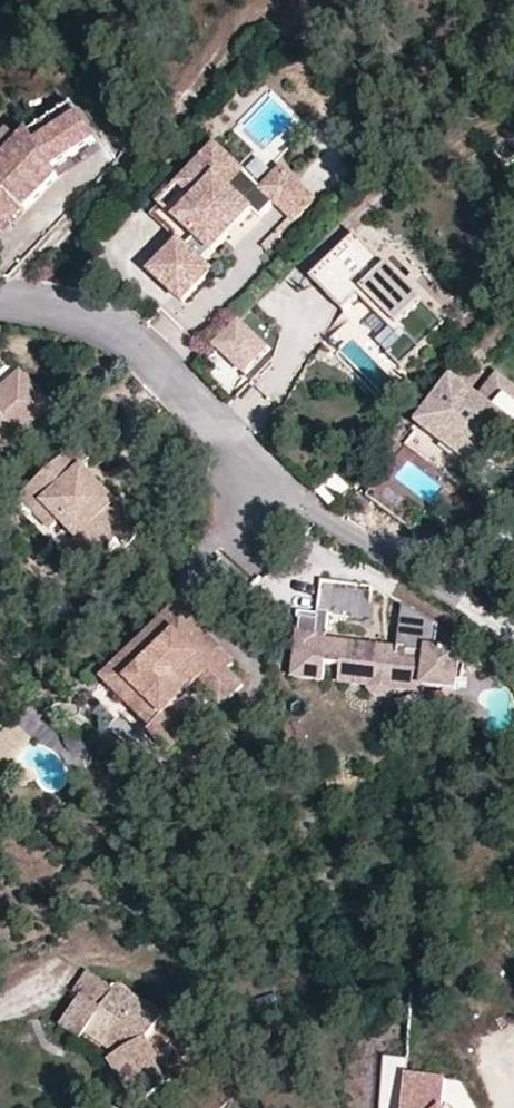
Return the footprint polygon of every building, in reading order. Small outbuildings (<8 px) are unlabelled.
[(71,108),(28,138),(37,149),(79,120),(71,108)] [(2,230),(21,208),(25,211),(56,176),(52,171),(95,143),(79,120),(37,149),(28,138),(21,146),(7,162),(1,157),(0,159),(0,230),(2,230)] [(1,157),(7,162),(21,146),(10,137),(0,149),(0,159),(1,157)] [(180,246),(152,277),(186,306),(214,275),(206,267),(231,238),(225,233),(234,224),(239,229),(253,214),(261,221),(275,205),(294,222),(313,201),(293,183),(291,186),(277,174),(262,192),(214,150),(179,190),(196,204),(169,236),(175,241),(180,246)] [(277,174),(291,186),(293,183),(299,181),(277,174)] [(152,221),(169,236),(196,204),(179,190),(152,221)] [(25,211),(21,208),(2,230),(0,230),(0,240),(25,211)] [(225,233),(231,238),(239,229),(234,224),(225,233)] [(451,323),(359,235),(316,280),(350,312),(365,297),(398,329),(386,341),(396,352),(394,354),(408,367),(451,323)] [(147,273),(152,277),(180,246),(175,241),(147,273)] [(242,320),(219,345),(248,371),(271,347),(242,320)] [(21,369),(0,390),(0,452),(52,402),(21,369)] [(504,376),(483,401),(498,414),(513,394),(513,384),(504,376)] [(483,401),(458,381),(422,424),(484,476),(513,440),(513,394),(498,414),(483,401)] [(79,446),(17,505),(86,575),(123,539),(127,544),(151,520),(126,494),(119,499),(100,479),(92,487),(80,476),(81,473),(88,467),(93,461),(79,446)] [(81,473),(80,476),(92,487),(100,479),(88,467),(81,473)] [(434,510),(391,473),(371,497),(414,534),(434,510)] [(327,574),(306,572),(300,620),(303,620),(296,677),(326,681),(329,664),(344,665),(342,683),(373,686),(372,690),(377,696),(392,698),(398,693),(398,689),(426,693),(427,687),(458,691),(463,653),(438,649),(437,653),(435,653),(438,625),(406,606),(401,648),(411,649),(410,659),(400,658),(399,663),(368,659),(370,646),(329,641),(332,613),(372,618),(376,586),(326,581),(327,574)] [(191,731),(169,707),(196,681),(220,705),(241,684),(227,669),(234,662),(208,635),(194,648),(184,637),(198,624),(202,619),(182,599),(109,667),(158,720),(152,726),(147,729),(168,752),(191,731)] [(208,635),(198,624),(184,637),(194,648),(208,635)] [(109,667),(102,674),(152,726),(158,720),(109,667)] [(112,989),(83,974),(70,996),(78,1000),(60,1032),(82,1043),(86,1036),(121,1055),(111,1062),(142,1105),(149,1101),(175,1077),(146,1036),(160,1010),(113,986),(112,989)] [(455,1078),(439,1078),(401,1079),(400,1064),(376,1065),(378,1107),(477,1107),(455,1078)]
